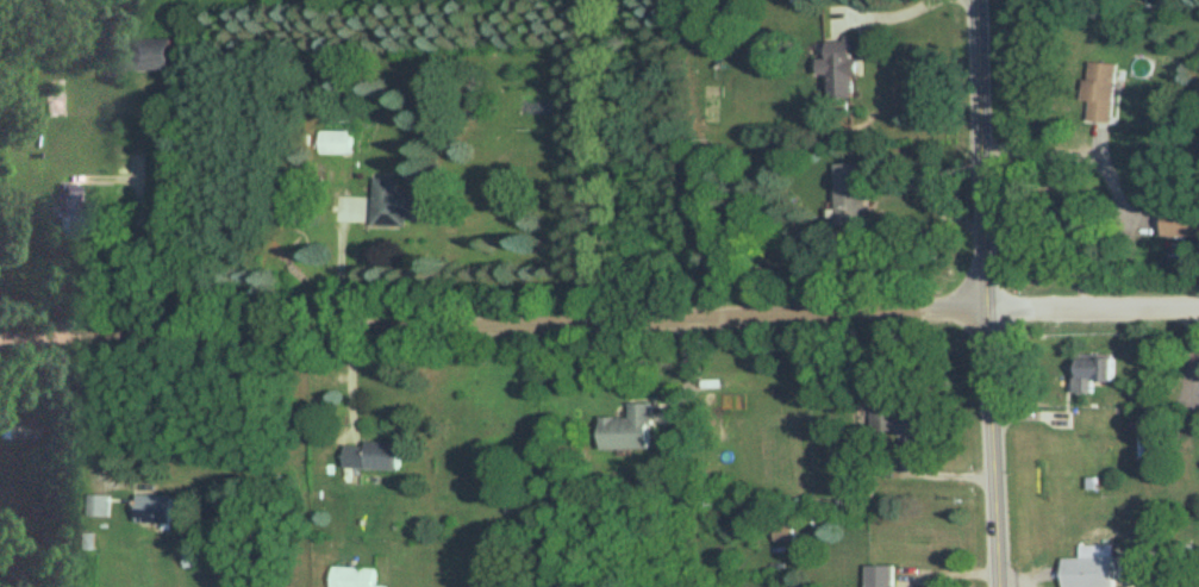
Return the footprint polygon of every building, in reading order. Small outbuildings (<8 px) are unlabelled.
[(854,98),(852,40),(816,41),(816,74),(827,73),(828,98),(854,98)] [(1112,123),(1117,63),(1087,61),(1082,120),(1112,123)] [(835,163),(837,226),(864,226),(862,162),(835,163)] [(379,181),(379,226),(427,226),(427,190),(407,190),(407,181),(379,181)] [(64,190),(64,239),(96,239),(96,201),(82,201),(82,190),(64,190)] [(1161,209),(1161,237),(1198,237),(1198,209),(1161,209)] [(1110,382),(1110,357),(1071,357),(1071,393),(1093,393),(1093,382),(1110,382)] [(917,434),(916,407),(904,407),(903,395),(871,396),(873,436),(917,434)] [(628,417),(598,417),(598,449),(651,449),(651,402),(628,402),(628,417)] [(38,418),(0,418),(0,441),(38,441),(38,418)] [(407,471),(407,444),(344,444),(344,470),(407,471)] [(112,496),(91,496),(91,517),(112,517),(112,496)] [(180,496),(142,496),(142,524),(180,524),(180,496)] [(775,520),(775,539),(793,539),(793,520),(775,520)] [(1061,558),(1062,586),(1114,586),(1114,557),(1061,558)] [(894,566),(866,565),(866,586),(894,586),(894,566)] [(387,586),(382,586),(382,569),(332,569),(332,586),(387,586)]
